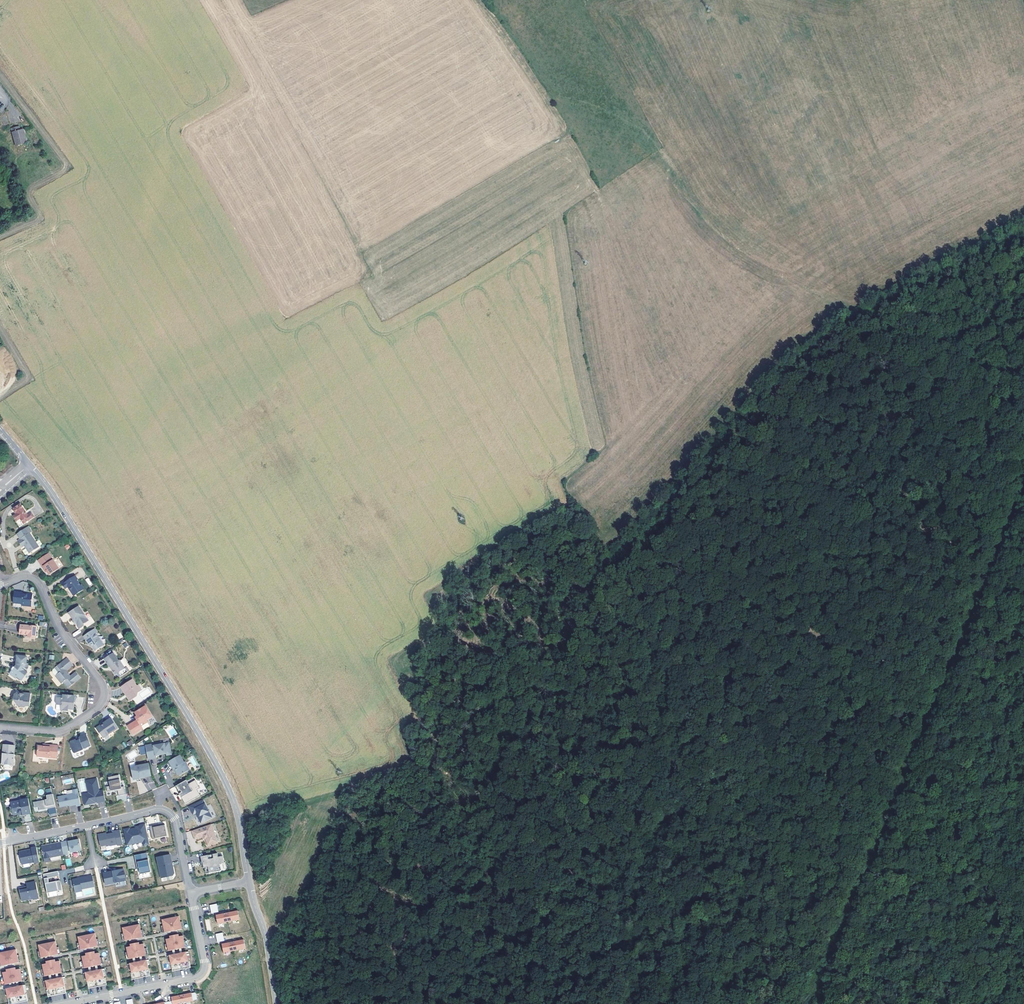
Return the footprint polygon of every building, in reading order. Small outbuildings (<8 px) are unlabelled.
[(26,143),(22,129),(19,130),(18,126),(11,128),(16,145),(26,143)] [(24,513),(19,505),(12,509),(16,514),(12,517),(16,522),(20,520),(23,525),(34,518),(28,510),(24,513)] [(31,532),(28,527),(16,535),(20,540),(18,541),(20,545),(22,544),(29,554),(38,547),(29,534),(31,532)] [(59,569),(49,554),(39,560),(47,572),(49,576),(59,569)] [(47,572),(39,560),(38,561),(45,573),(47,572)] [(78,581),(75,577),(66,582),(65,581),(61,584),(65,589),(67,587),(73,596),(84,590),(81,586),(80,586),(77,581),(78,581)] [(26,596),(23,595),(23,594),(14,593),(13,603),(22,604),(22,606),(31,607),(33,595),(26,594),(26,596)] [(89,621),(79,607),(68,614),(73,620),(75,624),(79,630),(84,626),(83,625),(89,621)] [(36,627),(20,625),(19,634),(28,635),(29,635),(29,638),(35,638),(36,627)] [(104,646),(96,634),(98,633),(95,629),(84,637),(89,645),(90,644),(92,646),(95,652),(104,646)] [(114,653),(104,659),(110,667),(111,666),(113,669),(112,670),(116,675),(117,674),(120,677),(129,671),(127,667),(125,669),(120,661),(119,661),(114,653)] [(26,664),(26,657),(16,656),(15,665),(16,665),(15,667),(14,667),(13,668),(13,667),(11,670),(9,674),(15,679),(16,677),(17,675),(22,678),(26,673),(25,672),(26,670),(27,668),(27,664),(26,664)] [(73,665),(67,657),(52,669),(52,672),(61,683),(63,681),(67,686),(68,687),(80,678),(75,672),(70,676),(66,671),(73,665)] [(137,686),(133,679),(121,687),(125,693),(126,692),(129,696),(127,696),(130,700),(133,699),(134,695),(137,696),(138,693),(142,690),(139,685),(137,686)] [(26,706),(29,706),(31,694),(21,693),(19,695),(17,693),(11,697),(19,707),(25,707),(26,706)] [(75,696),(63,695),(63,698),(57,698),(56,703),(57,705),(62,705),(61,710),(68,711),(68,708),(70,709),(73,710),(74,702),(75,702),(77,697),(77,696),(75,696)] [(153,717),(146,706),(135,712),(138,717),(137,719),(137,720),(134,722),(135,723),(128,727),(133,734),(142,729),(141,726),(148,723),(147,721),(153,717)] [(118,729),(111,719),(96,729),(100,734),(101,734),(103,738),(118,729)] [(90,745),(86,734),(80,736),(79,738),(79,739),(76,741),(75,739),(70,741),(70,743),(73,752),(75,753),(83,750),(83,748),(90,745)] [(159,743),(145,745),(148,759),(156,758),(156,756),(164,754),(164,756),(169,755),(167,743),(159,745),(159,743)] [(14,746),(3,745),(1,764),(13,765),(14,755),(13,755),(14,746)] [(49,747),(42,746),(38,745),(37,757),(57,759),(58,746),(49,745),(49,747)] [(134,750),(126,755),(129,760),(137,755),(134,750)] [(180,755),(169,761),(173,768),(174,768),(175,767),(177,770),(176,771),(178,775),(180,775),(190,769),(185,762),(184,762),(180,755)] [(151,776),(149,763),(136,766),(136,767),(131,768),(134,779),(140,778),(140,777),(143,776),(143,778),(151,776)] [(62,784),(74,783),(73,774),(61,775),(62,784)] [(106,786),(107,791),(118,789),(119,795),(126,794),(124,786),(121,786),(119,774),(108,777),(110,785),(106,786)] [(80,792),(87,791),(84,778),(77,779),(80,792)] [(106,801),(103,790),(99,791),(97,779),(86,781),(89,794),(83,795),(85,805),(95,803),(95,801),(97,801),(98,802),(106,801)] [(189,783),(187,780),(175,786),(179,794),(181,793),(183,796),(181,797),(185,804),(201,795),(198,789),(200,788),(196,780),(189,783)] [(76,806),(81,805),(78,789),(73,790),(73,793),(58,796),(60,807),(76,804),(76,806)] [(56,807),(53,794),(47,795),(48,799),(35,802),(36,807),(40,806),(40,810),(48,808),(56,807)] [(32,813),(29,798),(11,802),(13,814),(15,815),(18,814),(19,813),(22,812),(23,813),(23,815),(32,813)] [(203,799),(189,806),(193,814),(196,813),(198,812),(199,816),(198,817),(201,823),(212,817),(203,799)] [(158,821),(149,822),(152,835),(167,832),(164,821),(158,822),(158,821)] [(150,844),(146,824),(140,825),(140,826),(136,827),(136,828),(130,829),(130,828),(124,829),(127,843),(143,840),(144,845),(150,844)] [(211,824),(192,831),(195,839),(204,836),(205,839),(206,838),(208,845),(218,842),(211,824)] [(123,845),(120,831),(115,832),(116,833),(113,834),(107,835),(107,834),(99,835),(101,847),(109,845),(109,847),(118,845),(118,846),(123,845)] [(69,840),(61,842),(63,852),(70,850),(71,852),(81,850),(79,839),(69,841),(69,840)] [(63,852),(61,842),(57,843),(57,844),(47,846),(47,845),(43,846),(42,847),(45,862),(51,861),(50,857),(64,855),(63,852)] [(40,862),(37,847),(32,848),(32,849),(22,851),(20,854),(22,864),(31,862),(30,861),(34,860),(34,863),(40,862)] [(147,853),(135,855),(137,868),(139,868),(140,874),(151,872),(147,853)] [(218,853),(202,856),(203,861),(202,861),(203,866),(204,868),(205,867),(208,867),(209,873),(221,870),(220,864),(224,863),(223,856),(218,857),(218,853)] [(172,863),(170,855),(157,857),(161,878),(173,875),(174,873),(173,867),(171,866),(170,863),(172,863)] [(126,881),(124,870),(118,871),(118,872),(113,873),(113,872),(104,874),(106,885),(126,881)] [(53,872),(43,874),(47,893),(62,890),(60,880),(49,882),(48,878),(54,877),(53,872)] [(92,876),(73,880),(75,893),(76,893),(82,892),(82,891),(82,890),(94,887),(92,876)] [(39,898),(36,882),(32,883),(31,882),(28,883),(29,886),(27,886),(19,888),(22,901),(33,898),(34,899),(39,898)] [(217,903),(210,905),(212,913),(219,911),(217,903)] [(237,910),(215,915),(217,923),(239,919),(237,910)] [(180,916),(162,919),(164,925),(165,932),(183,929),(181,922),(180,916)] [(140,924),(123,927),(124,934),(125,940),(143,937),(141,930),(140,924)] [(223,932),(216,933),(217,941),(225,940),(223,932)] [(96,933),(78,936),(79,943),(81,950),(98,946),(97,939),(96,933)] [(170,938),(166,939),(167,944),(169,951),(186,947),(185,940),(184,935),(180,936),(179,934),(170,936),(170,938)] [(243,939),(221,943),(223,952),(245,947),(243,939)] [(56,941),(39,945),(40,951),(41,958),(59,954),(57,947),(56,941)] [(131,946),(127,947),(128,952),(129,959),(147,955),(145,948),(144,943),(140,944),(140,942),(130,944),(131,946)] [(1,966),(18,962),(17,955),(16,949),(0,953),(0,961),(1,966)] [(86,955),(82,956),(83,961),(85,968),(102,964),(101,957),(100,953),(95,953),(95,951),(86,953),(86,955)] [(187,952),(170,955),(171,962),(173,971),(191,967),(190,960),(189,961),(189,959),(187,952)] [(47,963),(43,964),(44,969),(45,976),(62,972),(61,965),(60,961),(56,961),(56,959),(46,961),(47,963)] [(147,960),(130,963),(131,970),(132,972),(131,973),(132,979),(151,976),(149,967),(147,960)] [(4,977),(5,984),(22,981),(21,974),(20,969),(16,970),(15,967),(6,969),(7,972),(3,972),(4,977)] [(103,969),(86,972),(87,979),(89,988),(107,984),(106,978),(105,978),(104,976),(103,969)] [(47,990),(48,997),(67,993),(65,984),(63,977),(46,980),(47,987),(48,989),(47,990)] [(6,989),(7,996),(9,1003),(11,1003),(27,1001),(26,994),(25,994),(25,992),(23,985),(6,989)] [(194,1001),(198,1000),(196,992),(192,993),(172,997),(172,1000),(165,1002),(154,1003),(179,1003),(194,1001)]
